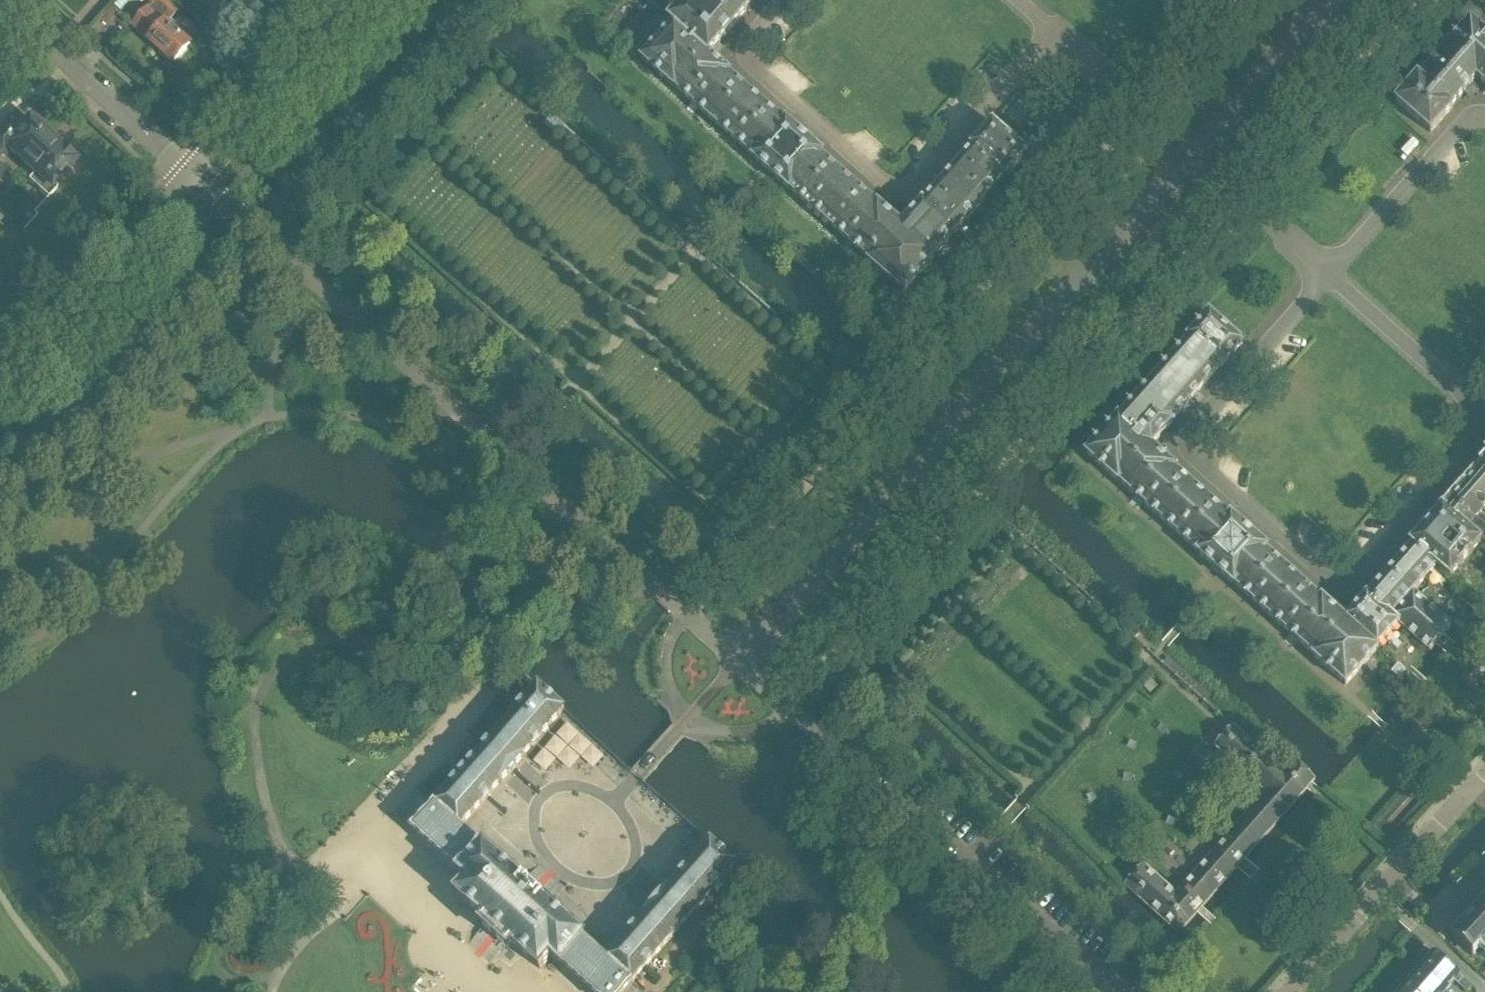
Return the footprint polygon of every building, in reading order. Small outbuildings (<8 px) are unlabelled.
[(133,25),(162,51),(175,63),(191,45),(166,23),(170,19),(178,11),(166,0),(156,0),(153,3),(150,8),(146,12),(144,14),(133,25)] [(200,3),(202,2),(210,8),(218,15),(228,4),(225,1),(225,0),(196,0),(200,3)] [(674,25),(675,24),(710,54),(747,12),(745,10),(734,0),(664,0),(672,7),(665,15),(652,3),(618,40),(634,54),(666,19),(674,25)] [(745,10),(754,0),(734,0),(745,10)] [(1471,20),(1420,77),(1431,86),(1433,88),(1453,105),(1477,77),(1476,76),(1484,66),(1484,32),(1471,20)] [(754,157),(753,159),(791,193),(793,191),(870,260),(870,261),(904,292),(937,255),(936,254),(902,224),(879,204),(878,205),(824,156),(825,154),(787,120),(785,123),(731,76),(733,74),(710,54),(675,24),(674,25),(643,61),(676,90),(677,89),(754,157)] [(1476,76),(1477,77),(1484,84),(1484,66),(1476,76)] [(1431,86),(1420,77),(1419,76),(1397,101),(1432,132),(1454,106),(1453,105),(1433,88),(1431,86)] [(553,115),(545,125),(557,136),(565,127),(553,115)] [(12,119),(0,131),(0,158),(7,151),(34,175),(27,182),(47,200),(57,189),(53,185),(75,161),(29,119),(21,128),(12,119)] [(906,220),(902,224),(936,254),(1005,177),(1006,178),(1028,153),(993,122),(972,146),(973,147),(935,189),(924,201),(923,201),(906,220)] [(1243,343),(1210,314),(1088,451),(1121,481),(1123,479),(1200,550),(1200,551),(1237,584),(1238,583),(1315,653),(1314,654),(1347,684),(1379,649),(1348,620),(1324,599),(1322,600),(1269,551),(1270,549),(1252,533),(1233,516),(1231,518),(1177,470),(1178,469),(1152,446),(1173,422),(1172,421),(1220,367),(1221,368),(1243,343)] [(1484,510),(1484,471),(1482,469),(1445,511),(1482,543),(1484,546),(1484,526),(1477,519),(1480,516),(1484,510)] [(1412,544),(1414,546),(1437,566),(1451,578),(1482,543),(1445,511),(1443,509),(1412,544)] [(1480,516),(1477,519),(1484,526),(1484,520),(1480,516)] [(1414,546),(1390,574),(1413,594),(1415,592),(1423,583),(1437,566),(1414,546)] [(1369,596),(1367,598),(1398,625),(1400,623),(1431,651),(1438,643),(1446,633),(1453,626),(1415,592),(1413,594),(1390,574),(1369,597),(1369,596)] [(1362,603),(1348,620),(1379,649),(1380,648),(1379,646),(1398,625),(1367,598),(1365,596),(1360,601),(1362,603)] [(1400,679),(1405,672),(1406,671),(1398,664),(1393,670),(1392,671),(1400,679)] [(1151,678),(1143,686),(1150,693),(1158,686),(1151,678)] [(607,957),(533,891),(461,827),(511,772),(565,710),(539,687),(484,749),(412,828),(472,881),(459,895),(486,920),(482,924),(494,935),(508,948),(513,943),(541,969),(552,957),(592,991),(622,991),(737,864),(711,841),(607,957)] [(1286,770),(1234,724),(1215,745),(1268,792),(1177,894),(1143,864),(1125,886),(1178,933),(1198,912),(1202,907),(1238,866),(1245,858),(1308,787),(1313,782),(1316,778),(1295,759),(1286,770)] [(1478,900),(1483,905),(1452,939),(1472,957),(1481,948),(1484,951),(1484,893),(1478,900)] [(1473,986),(1434,951),(1397,991),(1445,991),(1454,981),(1467,991),(1468,991),(1473,986)]
